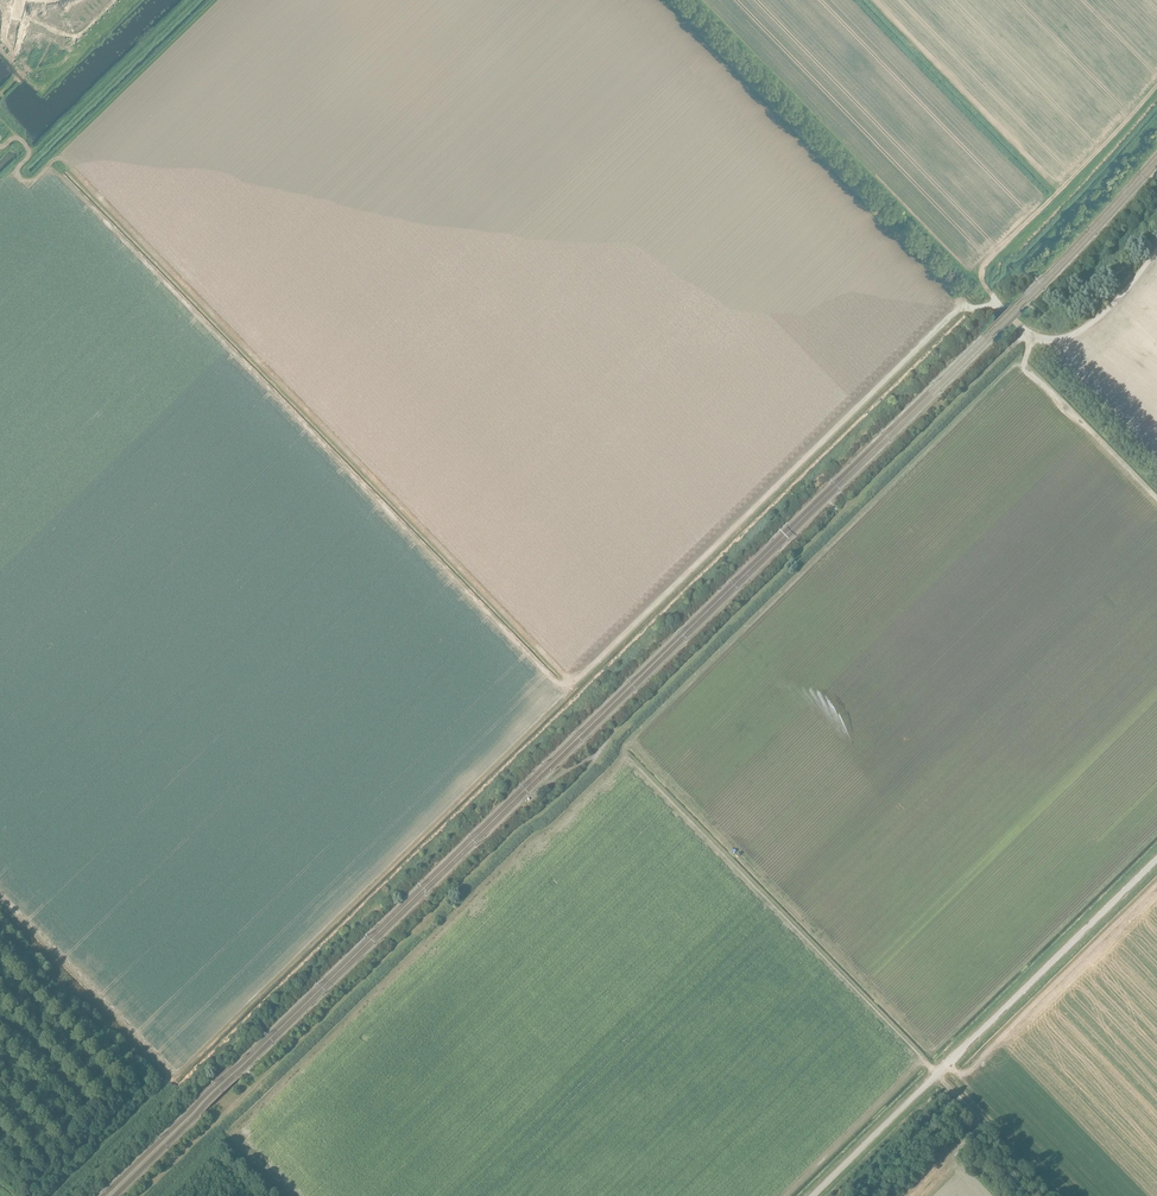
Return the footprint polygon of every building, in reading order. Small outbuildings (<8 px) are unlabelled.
[(77,1),(70,5),(75,15),(86,10),(82,3),(79,4),(77,1)] [(7,14),(9,5),(0,3),(0,12),(7,14)] [(65,12),(61,14),(65,21),(75,15),(70,5),(63,9),(65,12)] [(30,10),(26,19),(39,24),(43,15),(41,14),(42,13),(39,12),(38,13),(30,10)] [(21,36),(21,37),(32,40),(35,28),(28,26),(27,30),(24,29),(22,36),(21,36)] [(45,28),(38,32),(44,43),(54,37),(50,30),(47,32),(45,28)] [(21,37),(19,45),(23,46),(21,49),(29,51),(30,48),(32,40),(21,37)] [(54,37),(44,43),(49,53),(56,49),(55,46),(58,45),(54,37)]
